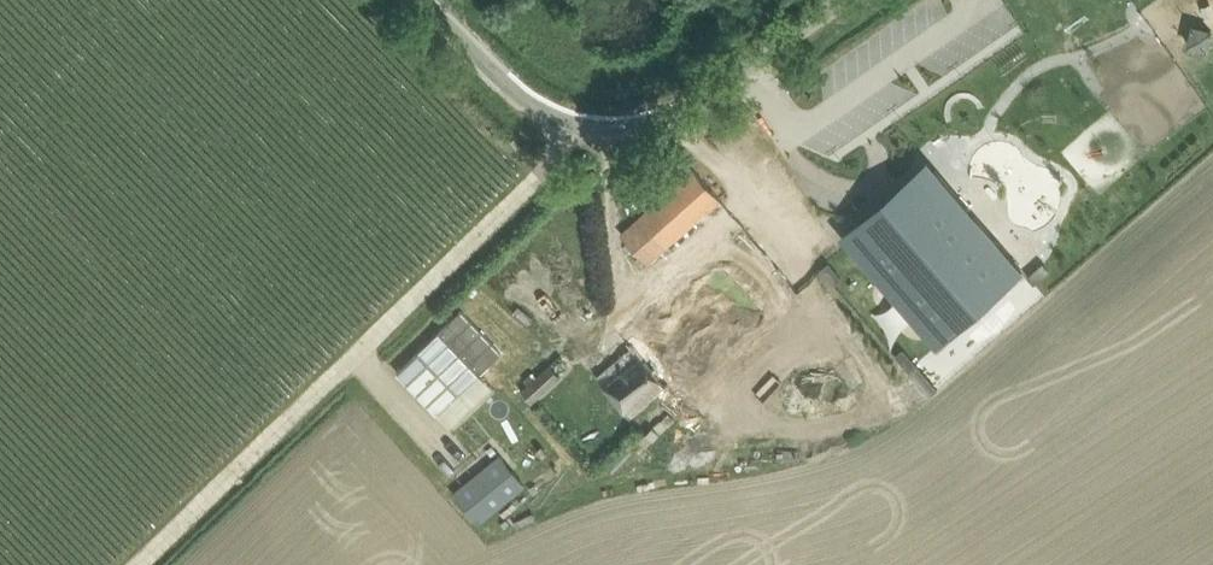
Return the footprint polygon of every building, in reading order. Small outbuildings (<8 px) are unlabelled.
[(1029,259),(941,160),(858,235),(946,334),(1029,259)] [(721,197),(695,169),(623,233),(648,262),(721,197)] [(598,375),(613,393),(631,415),(764,303),(758,297),(774,282),(747,253),(731,267),(656,328),(640,309),(616,328),(632,347),(598,375)] [(1035,281),(1052,267),(1045,259),(1029,273),(1031,275),(1035,281)] [(392,370),(438,414),(479,371),(432,327),(392,370)] [(534,401),(562,375),(551,363),(523,389),(534,401)] [(527,485),(501,452),(454,491),(480,523),(527,485)]
